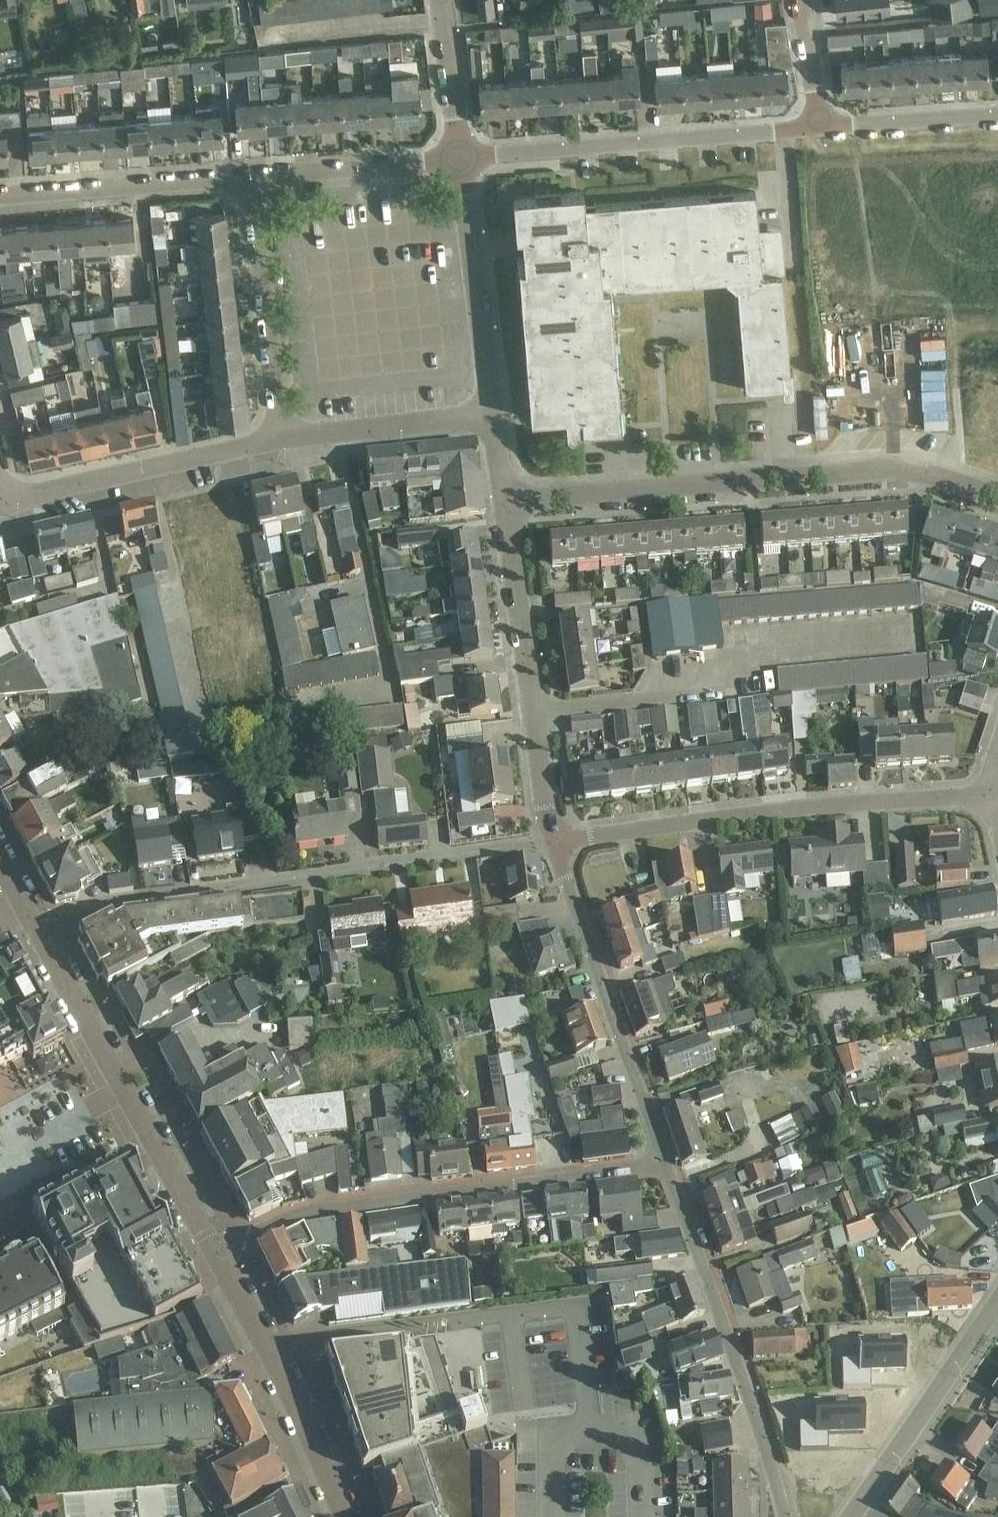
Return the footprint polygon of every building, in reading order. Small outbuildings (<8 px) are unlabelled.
[(77,23),(89,20),(84,0),(72,0),(77,23)] [(163,13),(175,12),(174,0),(162,0),(163,13)] [(263,24),(274,22),(272,0),(266,0),(260,1),(263,24)] [(274,22),(286,21),(283,0),(272,0),(274,22)] [(286,21),(298,19),(295,0),(283,0),(286,21)] [(298,19),(309,18),(307,0),(295,0),(298,19)] [(309,18),(321,16),(319,0),(307,0),(309,18)] [(333,15),(331,0),(319,0),(321,16),(333,15)] [(333,15),(345,13),(343,0),(331,0),(333,15)] [(356,12),(355,0),(343,0),(345,13),(356,12)] [(367,0),(355,0),(356,12),(368,10),(367,0)] [(368,10),(381,8),(380,0),(367,0),(368,10)] [(381,8),(393,7),(392,0),(380,0),(381,8)] [(479,16),(494,14),(492,0),(477,0),(479,16)] [(568,12),(593,7),(592,0),(566,0),(568,12)] [(601,12),(615,9),(614,0),(599,0),(601,12)] [(857,13),(890,9),(889,0),(835,0),(837,15),(857,13)] [(977,0),(971,1),(971,0),(930,0),(931,18),(973,14),(973,13),(978,12),(977,0)] [(977,0),(978,12),(997,10),(997,0),(977,0)] [(770,2),(754,3),(755,14),(771,13),(770,2)] [(726,5),(727,17),(745,16),(744,4),(726,5)] [(728,28),(727,17),(726,5),(712,7),(714,29),(728,28)] [(677,10),(677,22),(694,20),(693,9),(677,10)] [(677,22),(677,10),(661,12),(662,23),(677,22)] [(606,17),(608,29),(627,27),(628,37),(643,36),(641,14),(606,17)] [(608,29),(606,17),(580,20),(581,32),(591,31),(608,29)] [(581,32),(580,20),(554,22),(555,34),(581,32)] [(990,20),(973,21),(974,35),(991,34),(990,20)] [(555,34),(554,22),(528,25),(529,37),(555,34)] [(766,26),(768,56),(758,57),(758,68),(761,98),(788,96),(785,68),(793,67),(786,22),(766,26)] [(935,34),(959,32),(958,22),(934,24),(935,34)] [(518,26),(501,27),(503,39),(519,38),(518,26)] [(911,28),(911,39),(926,38),(925,26),(911,27),(911,28)] [(486,41),(503,39),(501,27),(485,29),(486,41)] [(888,30),(889,40),(911,39),(911,28),(888,30)] [(888,30),(864,31),(865,42),(889,40),(888,30)] [(865,42),(864,31),(849,32),(849,43),(865,42)] [(658,56),(656,36),(644,37),(645,57),(658,56)] [(398,39),(388,40),(389,53),(390,63),(398,62),(403,62),(401,39),(398,39)] [(363,56),(389,53),(388,40),(362,43),(363,56)] [(343,58),(363,56),(362,43),(341,45),(343,58)] [(311,48),(312,60),(337,58),(336,45),(311,48)] [(475,48),(477,74),(487,73),(485,47),(475,48)] [(286,63),(312,60),(311,48),(284,51),(286,63)] [(259,53),(260,66),(286,64),(286,63),(284,51),(259,53)] [(961,54),(963,83),(987,81),(985,52),(961,54)] [(236,103),(237,112),(238,132),(248,131),(248,135),(252,139),(262,138),(265,134),(265,130),(262,100),(260,72),(260,66),(259,53),(232,56),(223,57),(226,77),(239,76),(244,76),(245,81),(246,102),(236,103)] [(612,102),(610,74),(598,76),(596,53),(582,54),(584,77),(586,104),(598,103),(599,107),(602,109),(609,109),(612,106),(612,102)] [(963,83),(961,54),(937,56),(939,85),(963,83)] [(939,85),(937,56),(913,57),(915,86),(939,85)] [(205,60),(191,61),(192,71),(210,70),(211,81),(226,80),(226,77),(223,57),(205,60)] [(915,86),(913,57),(889,59),(891,88),(915,86)] [(891,88),(889,59),(865,61),(867,90),(867,92),(869,95),(881,94),(882,91),(882,89),(891,88)] [(192,71),(191,61),(178,63),(168,64),(168,73),(192,71)] [(867,90),(865,61),(840,63),(842,92),(867,90)] [(621,74),(610,74),(612,102),(614,102),(614,105),(617,108),(624,107),(627,104),(627,101),(639,100),(637,72),(635,73),(634,62),(621,63),(621,74)] [(144,76),(159,74),(168,73),(168,64),(144,66),(144,76)] [(530,65),(532,81),(534,109),(546,108),(546,111),(559,110),(559,107),(560,106),(558,79),(544,80),(543,64),(530,65)] [(144,76),(144,66),(120,69),(121,78),(144,76)] [(735,100),(761,98),(758,68),(733,70),(735,100)] [(96,71),(97,81),(111,79),(121,78),(120,69),(96,71)] [(291,128),(288,98),(276,99),(275,84),(277,84),(276,70),(260,72),(262,100),(265,130),(291,128)] [(709,102),(735,100),(733,70),(707,73),(709,102)] [(96,71),(83,72),(72,73),(73,83),(84,82),(97,81),(96,71)] [(390,73),(391,81),(394,120),(421,117),(418,88),(416,72),(390,73)] [(63,83),(73,83),(72,73),(48,76),(49,85),(63,83)] [(683,104),(709,102),(707,73),(681,75),(683,104)] [(681,75),(654,77),(657,107),(683,104),(681,75)] [(24,88),(36,86),(49,85),(48,76),(35,77),(23,78),(24,88)] [(343,124),(368,122),(366,92),(353,93),(352,76),(339,76),(340,94),(343,124)] [(584,77),(558,79),(560,106),(586,104),(584,77)] [(18,80),(4,81),(5,93),(19,92),(18,80)] [(365,83),(366,92),(368,122),(394,120),(391,81),(365,83)] [(508,111),(534,109),(532,81),(506,83),(508,111)] [(481,113),(508,111),(506,83),(479,85),(481,113)] [(317,126),(314,96),(300,97),(299,84),(287,85),(288,98),(291,128),(300,127),(300,130),(303,132),(315,131),(317,129),(317,126)] [(340,94),(314,96),(317,126),(343,124),(340,94)] [(147,107),(147,111),(148,118),(150,147),(174,145),(172,117),(171,105),(147,107)] [(223,141),(221,113),(220,105),(196,107),(196,115),(198,144),(223,141)] [(9,159),(8,147),(23,146),(20,109),(0,110),(0,160),(9,159)] [(127,149),(124,120),(123,110),(100,112),(100,122),(103,151),(127,149)] [(137,119),(124,120),(127,149),(150,147),(148,118),(147,111),(137,111),(137,119)] [(55,155),(52,126),(51,112),(27,114),(31,163),(46,162),(46,156),(55,155)] [(174,145),(198,144),(196,115),(172,117),(174,145)] [(79,153),(103,151),(100,122),(76,124),(79,153)] [(55,155),(79,153),(76,124),(52,126),(55,155)] [(573,436),(579,430),(579,429),(622,426),(620,402),(614,403),(612,380),(618,379),(614,334),(608,334),(607,311),(612,311),(611,288),(647,285),(647,279),(670,277),(670,283),(715,279),(715,273),(725,273),(726,281),(727,281),(734,287),(734,288),(743,287),(744,298),(738,298),(742,343),(747,343),(749,366),(744,367),(745,390),(782,387),(783,392),(783,393),(784,394),(791,397),(795,391),(793,370),(790,370),(782,276),(786,275),(782,235),(759,237),(756,192),(732,194),(733,199),(709,201),(709,195),(664,199),(664,205),(641,207),(640,201),(595,205),(595,211),(585,211),(584,191),(559,193),(560,196),(536,198),(536,195),(513,197),(516,236),(522,236),(523,254),(518,254),(519,271),(525,270),(527,293),(521,294),(523,325),(529,325),(531,348),(525,348),(528,379),(534,379),(536,402),(530,402),(531,419),(566,416),(567,431),(573,436)] [(196,216),(198,236),(199,243),(228,240),(225,213),(196,216)] [(151,216),(153,248),(165,247),(163,215),(151,216)] [(133,217),(107,219),(109,246),(135,244),(133,217)] [(109,246),(107,219),(81,221),(83,248),(109,246)] [(55,224),(57,251),(60,286),(72,285),(69,250),(83,248),(81,221),(55,224)] [(29,226),(32,253),(57,251),(55,224),(29,226)] [(19,269),(18,254),(32,253),(29,226),(4,228),(6,255),(5,255),(7,271),(19,269)] [(231,266),(228,240),(199,243),(185,244),(187,258),(177,260),(178,271),(202,269),(231,266)] [(167,263),(165,247),(153,248),(155,264),(167,263)] [(110,259),(111,281),(123,281),(123,277),(126,277),(125,258),(110,259)] [(231,266),(202,269),(203,283),(187,284),(189,297),(197,296),(234,291),(231,266)] [(19,269),(7,271),(0,272),(0,276),(2,286),(26,283),(23,268),(19,269)] [(45,280),(47,293),(60,291),(58,278),(45,280)] [(158,283),(160,300),(173,298),(171,282),(158,283)] [(28,295),(26,283),(2,286),(4,299),(28,295)] [(234,291),(197,296),(198,310),(206,309),(208,320),(237,317),(234,291)] [(173,298),(160,300),(162,316),(175,314),(173,298)] [(128,302),(130,324),(157,322),(154,300),(128,302)] [(130,324),(128,302),(113,304),(114,314),(115,326),(130,324)] [(17,314),(15,304),(0,306),(0,344),(0,345),(36,337),(30,313),(21,315),(21,313),(17,314)] [(89,317),(89,320),(90,329),(115,326),(114,314),(89,317)] [(63,318),(59,325),(61,331),(72,328),(69,317),(63,318)] [(237,317),(208,320),(209,334),(193,336),(194,348),(199,348),(240,343),(237,317)] [(159,371),(156,354),(161,353),(158,328),(141,330),(143,339),(139,340),(146,374),(159,371)] [(922,329),(925,421),(951,420),(948,328),(922,329)] [(54,349),(74,344),(71,330),(51,335),(54,349)] [(86,338),(89,354),(114,350),(111,333),(86,338)] [(177,334),(164,335),(166,351),(179,350),(177,334)] [(42,363),(36,337),(0,345),(10,385),(30,380),(27,366),(42,363)] [(91,367),(89,354),(86,338),(76,340),(81,369),(91,367)] [(214,372),(243,369),(240,343),(199,348),(202,374),(214,372)] [(179,350),(166,351),(168,367),(181,365),(179,350)] [(216,398),(246,394),(243,369),(214,372),(216,398)] [(72,396),(67,377),(56,380),(60,399),(72,396)] [(42,383),(11,390),(14,404),(45,397),(42,383)] [(183,385),(170,387),(172,403),(185,401),(183,385)] [(140,408),(127,410),(134,441),(160,435),(153,405),(149,387),(136,390),(140,408)] [(246,394),(216,398),(205,399),(208,426),(220,424),(249,421),(246,394)] [(109,447),(134,441),(127,410),(124,395),(111,398),(115,413),(102,416),(109,447)] [(188,424),(185,401),(172,403),(175,426),(188,424)] [(109,447),(102,416),(99,403),(73,409),(83,453),(109,447)] [(51,428),(58,458),(83,453),(73,409),(63,411),(49,414),(52,427),(51,428)] [(31,464),(58,458),(51,428),(41,430),(38,417),(22,420),(31,464)] [(443,509),(444,522),(444,523),(448,523),(485,518),(483,505),(475,446),(436,450),(440,486),(442,498),(443,509)] [(436,450),(401,453),(405,488),(405,490),(409,526),(444,522),(443,509),(442,498),(440,486),(436,450)] [(399,512),(397,489),(405,488),(401,453),(366,457),(370,492),(378,491),(383,513),(399,512)] [(294,482),(273,487),(284,538),(301,534),(300,528),(304,528),(302,520),(303,520),(299,502),(294,482)] [(314,493),(318,512),(319,515),(334,511),(335,515),(334,515),(335,524),(333,525),(341,561),(358,557),(343,486),(314,493)] [(273,487),(251,492),(259,529),(263,529),(264,536),(266,542),(284,538),(273,487)] [(227,517),(221,491),(168,503),(176,537),(198,532),(196,522),(207,520),(207,522),(227,517)] [(382,528),(380,522),(375,503),(374,495),(361,498),(363,506),(368,526),(370,532),(382,528)] [(153,576),(168,572),(159,531),(154,506),(118,514),(123,533),(124,539),(142,535),(145,549),(153,548),(155,559),(149,561),(153,576)] [(914,537),(915,529),(917,510),(905,510),(888,511),(892,550),(907,548),(907,538),(914,537)] [(863,513),(865,542),(883,540),(883,550),(892,550),(888,511),(863,513)] [(840,544),(865,542),(863,513),(837,516),(840,544)] [(948,551),(957,523),(931,514),(922,542),(934,546),(930,559),(943,564),(948,551)] [(840,544),(837,516),(812,518),(814,546),(840,544)] [(814,546),(812,518),(786,520),(789,548),(814,546)] [(760,522),(762,542),(763,550),(789,548),(786,520),(760,522)] [(61,527),(68,557),(95,551),(89,521),(61,527)] [(948,551),(973,559),(982,531),(957,523),(948,551)] [(718,526),(720,553),(745,551),(742,524),(718,526)] [(306,558),(320,555),(314,525),(304,528),(300,528),(301,534),(306,558)] [(694,528),(696,555),(720,553),(718,526),(694,528)] [(28,561),(33,581),(47,578),(43,563),(68,557),(61,527),(34,533),(40,559),(28,561)] [(398,532),(396,532),(396,534),(398,549),(438,545),(437,531),(436,528),(398,532)] [(672,557),(684,556),(685,564),(696,563),(696,555),(694,528),(670,530),(672,557)] [(648,559),(672,557),(670,530),(646,532),(648,559)] [(982,531),(973,559),(986,563),(982,576),(994,579),(997,567),(997,566),(997,536),(982,531)] [(622,534),(624,562),(636,561),(637,575),(649,574),(648,559),(646,532),(622,534)] [(624,562),(622,534),(598,536),(600,564),(624,562)] [(258,568),(271,565),(266,542),(264,536),(251,538),(258,568)] [(600,564),(598,536),(574,538),(577,566),(600,564)] [(441,568),(451,567),(480,563),(477,538),(438,544),(441,568)] [(552,568),(572,566),(577,566),(574,538),(549,540),(552,568)] [(7,557),(3,540),(0,541),(0,572),(9,570),(7,557)] [(206,582),(199,549),(185,552),(189,572),(187,572),(191,588),(198,587),(197,584),(206,582)] [(389,552),(379,553),(383,573),(402,571),(401,561),(389,552)] [(23,554),(7,557),(9,570),(11,577),(27,573),(23,554)] [(345,561),(348,577),(361,572),(358,558),(345,561)] [(454,591),(483,587),(480,563),(451,567),(454,591)] [(76,587),(98,581),(93,565),(72,571),(76,587)] [(919,581),(937,586),(941,571),(923,566),(919,581)] [(897,570),(885,571),(886,582),(897,581),(898,581),(897,570)] [(885,571),(873,572),(874,583),(886,582),(885,571)] [(958,576),(941,571),(937,586),(954,591),(958,576)] [(400,574),(384,576),(388,600),(403,598),(400,574)] [(842,574),(837,575),(838,586),(843,585),(851,585),(850,574),(842,574)] [(854,576),(855,585),(870,583),(869,574),(854,576)] [(837,575),(825,576),(826,587),(838,586),(837,575)] [(156,589),(153,576),(131,581),(134,594),(156,589)] [(789,579),(790,590),(814,588),(813,576),(789,579)] [(754,593),(753,577),(744,578),(744,585),(749,585),(749,589),(747,589),(747,594),(754,593)] [(777,579),(778,591),(790,590),(789,579),(777,579)] [(55,580),(44,582),(47,595),(58,592),(55,580)] [(969,595),(987,600),(992,586),(980,583),(973,581),(969,595)] [(31,583),(8,589),(13,606),(36,599),(31,583)] [(723,585),(724,595),(734,594),(733,584),(723,585)] [(723,585),(710,586),(711,597),(724,595),(723,585)] [(687,586),(675,587),(676,599),(688,598),(687,586)] [(921,609),(921,605),(919,586),(906,587),(908,610),(921,609)] [(941,592),(919,586),(921,605),(936,610),(937,605),(967,615),(971,602),(941,592)] [(987,600),(994,602),(997,603),(997,588),(992,586),(987,600)] [(483,587),(454,591),(450,591),(451,603),(442,604),(443,617),(458,615),(486,610),(483,587)] [(664,600),(676,599),(675,587),(663,588),(664,600)] [(896,611),(908,610),(906,587),(894,588),(896,611)] [(663,588),(650,589),(651,602),(653,601),(664,600),(663,588)] [(883,612),(896,611),(894,588),(881,589),(883,612)] [(158,601),(156,589),(134,594),(137,606),(158,601)] [(881,589),(869,590),(871,614),(883,612),(881,589)] [(871,614),(869,590),(856,591),(858,615),(871,614)] [(638,591),(627,592),(628,603),(639,603),(638,591)] [(858,615),(856,591),(844,592),(845,616),(858,615)] [(628,603),(627,592),(614,593),(615,605),(628,603)] [(831,594),(833,617),(845,616),(844,592),(831,594)] [(833,617),(831,594),(818,595),(820,618),(833,617)] [(590,595),(579,596),(580,608),(591,607),(590,595)] [(820,618),(818,595),(804,596),(806,619),(820,618)] [(37,608),(40,621),(79,610),(75,596),(37,608)] [(555,610),(580,608),(579,596),(554,598),(555,610)] [(806,619),(804,596),(791,597),(793,620),(806,619)] [(268,602),(271,613),(291,608),(289,597),(268,602)] [(779,598),(781,621),(793,620),(791,597),(779,598)] [(26,662),(91,652),(127,640),(118,598),(79,610),(40,621),(8,630),(0,634),(0,676),(26,662)] [(769,622),(781,621),(779,598),(767,599),(769,622)] [(755,600),(757,623),(769,622),(767,599),(755,600)] [(343,658),(355,655),(374,650),(362,600),(331,607),(336,627),(343,658)] [(745,624),(757,623),(755,600),(743,601),(745,624)] [(161,613),(158,601),(137,606),(139,618),(161,613)] [(731,602),(733,625),(745,624),(743,601),(731,602)] [(720,626),(733,625),(731,602),(718,603),(720,626)] [(650,638),(653,658),(694,652),(689,607),(688,603),(646,609),(650,638)] [(717,608),(716,604),(689,607),(694,652),(723,648),(717,608)] [(429,607),(411,609),(412,620),(430,618),(429,607)] [(273,624),(294,620),(291,608),(271,613),(273,624)] [(486,610),(458,615),(461,638),(490,634),(486,610)] [(164,625),(161,613),(139,618),(142,630),(164,625)] [(997,656),(997,628),(966,618),(959,638),(970,641),(962,666),(982,672),(986,658),(996,661),(997,656)] [(559,623),(563,647),(591,643),(599,642),(598,630),(589,631),(587,619),(559,623)] [(240,630),(238,620),(230,621),(232,632),(240,630)] [(273,624),(276,636),(296,631),(294,620),(273,624)] [(640,635),(638,624),(626,625),(627,637),(640,635)] [(142,630),(145,642),(167,637),(164,625),(142,630)] [(431,630),(414,632),(415,644),(433,642),(431,630)] [(298,642),(296,631),(276,636),(278,647),(298,642)] [(493,658),(490,634),(461,638),(450,639),(452,653),(417,657),(419,668),(398,671),(400,685),(433,681),(438,681),(436,666),(464,662),(493,658)] [(169,649),(167,637),(145,642),(148,654),(169,649)] [(127,640),(91,652),(26,662),(0,676),(0,704),(29,701),(49,699),(138,690),(127,640)] [(278,647),(281,658),(301,653),(298,642),(278,647)] [(563,647),(566,671),(594,667),(591,643),(563,647)] [(632,661),(643,660),(642,648),(630,650),(632,661)] [(150,666),(172,661),(169,649),(148,654),(150,666)] [(301,653),(281,658),(283,669),(303,664),(301,653)] [(365,658),(368,678),(380,676),(376,656),(365,658)] [(960,657),(933,658),(934,674),(961,673),(960,657)] [(368,678),(365,658),(353,659),(356,680),(368,678)] [(926,658),(912,659),(915,683),(928,682),(926,658)] [(341,661),(345,681),(356,680),(353,659),(341,661)] [(915,683),(912,659),(900,660),(902,684),(915,683)] [(645,672),(643,660),(632,661),(633,673),(645,672)] [(900,660),(888,661),(890,686),(902,684),(900,660)] [(150,666),(153,679),(175,674),(172,661),(150,666)] [(330,663),(333,683),(345,681),(341,661),(330,663)] [(888,661),(875,663),(878,687),(890,686),(888,661)] [(318,665),(321,685),(333,683),(330,663),(318,665)] [(875,663),(863,664),(865,688),(878,687),(875,663)] [(863,664),(851,665),(853,689),(865,688),(863,664)] [(306,667),(310,687),(321,685),(318,665),(306,667)] [(851,665),(838,666),(841,690),(853,689),(851,665)] [(838,666),(826,667),(828,691),(841,690),(838,666)] [(310,687),(306,667),(295,669),(298,689),(310,687)] [(598,691),(594,667),(566,671),(570,695),(598,691)] [(826,667),(814,668),(816,693),(828,691),(826,667)] [(803,694),(816,693),(814,668),(801,669),(803,694)] [(298,689),(295,669),(283,670),(286,691),(298,689)] [(801,669),(789,671),(791,695),(803,694),(801,669)] [(791,695),(789,671),(777,672),(779,696),(791,695)] [(178,686),(175,674),(153,679),(156,691),(178,686)] [(456,705),(470,703),(472,717),(500,713),(497,686),(480,688),(478,676),(438,681),(433,681),(436,701),(455,699),(456,705)] [(962,697),(983,703),(987,690),(966,684),(962,697)] [(159,703),(181,698),(178,686),(156,691),(159,703)] [(416,703),(413,687),(404,688),(406,705),(416,703)] [(934,713),(932,687),(920,688),(922,714),(934,713)] [(895,690),(896,703),(898,716),(909,715),(907,701),(909,701),(908,688),(895,690)] [(54,733),(88,721),(141,703),(138,690),(49,699),(29,701),(0,704),(0,752),(24,738),(13,720),(53,718),(54,733)] [(792,718),(816,715),(815,707),(845,705),(844,691),(790,696),(791,710),(792,718)] [(791,710),(790,696),(772,698),(774,712),(791,710)] [(959,708),(960,708),(979,714),(983,703),(962,697),(959,708)] [(159,703),(161,715),(183,710),(181,698),(159,703)] [(769,699),(752,701),(754,721),(762,778),(764,778),(765,782),(776,780),(775,776),(788,774),(786,761),(791,760),(788,739),(772,742),(770,731),(772,726),(769,699)] [(747,751),(733,753),(737,781),(762,778),(758,749),(754,721),(752,701),(737,703),(739,716),(742,740),(745,740),(747,751)] [(711,785),(737,781),(733,753),(731,736),(720,737),(718,726),(716,714),(715,706),(701,708),(705,739),(707,756),(711,785)] [(400,708),(388,709),(390,728),(402,727),(400,708)] [(692,741),(705,739),(701,708),(687,710),(690,729),(692,741)] [(379,730),(390,728),(388,709),(377,710),(379,730)] [(143,713),(147,726),(157,722),(153,710),(143,713)] [(183,710),(161,715),(158,715),(161,727),(186,722),(183,710)] [(365,711),(367,731),(379,730),(377,710),(365,711)] [(651,713),(653,728),(654,740),(679,737),(676,710),(651,713)] [(355,732),(367,731),(365,711),(353,713),(355,732)] [(342,714),(344,733),(355,732),(353,713),(342,714)] [(639,730),(653,728),(651,713),(637,714),(625,715),(628,743),(640,741),(639,730)] [(344,733),(342,714),(330,715),(332,735),(344,733)] [(332,735),(330,715),(318,716),(320,736),(332,735)] [(628,743),(625,715),(614,716),(617,744),(628,743)] [(320,736),(318,716),(307,718),(309,737),(320,736)] [(449,721),(451,735),(487,731),(485,717),(449,721)] [(309,737),(307,718),(295,719),(297,738),(309,737)] [(602,732),(600,718),(571,721),(572,735),(602,732)] [(899,736),(900,736),(899,723),(873,725),(872,720),(857,721),(860,757),(874,756),(875,768),(901,766),(899,736)] [(186,722),(161,727),(164,740),(189,734),(186,722)] [(925,734),(927,764),(954,762),(951,732),(925,734)] [(54,733),(31,746),(32,748),(15,758),(0,767),(0,797),(24,784),(28,781),(21,768),(37,758),(60,745),(54,733)] [(167,752),(170,751),(191,746),(192,746),(189,734),(164,740),(167,752)] [(899,736),(901,766),(927,764),(925,734),(900,736),(899,736)] [(414,747),(408,735),(390,742),(395,754),(414,747)] [(413,815),(397,817),(390,753),(388,753),(386,737),(363,740),(365,755),(357,756),(361,795),(373,794),(377,818),(380,849),(426,843),(423,819),(414,820),(413,815)] [(449,757),(464,755),(484,752),(482,738),(447,743),(449,757)] [(194,759),(191,746),(170,751),(172,761),(194,759)] [(636,795),(632,767),(630,753),(619,754),(621,768),(607,770),(610,799),(636,795)] [(506,756),(486,759),(468,761),(472,785),(510,779),(506,756)] [(707,756),(682,760),(686,788),(711,785),(707,756)] [(340,793),(357,791),(352,758),(336,761),(340,793)] [(857,787),(855,767),(854,760),(833,763),(833,758),(805,761),(806,777),(826,775),(828,790),(857,787)] [(610,799),(607,770),(604,771),(602,759),(590,761),(591,766),(580,767),(582,783),(576,784),(579,801),(584,800),(585,802),(610,799)] [(218,760),(185,764),(186,781),(220,777),(218,760)] [(661,792),(686,788),(682,760),(657,763),(661,792)] [(657,763),(632,767),(636,795),(661,792),(657,763)] [(28,781),(24,784),(26,788),(1,801),(11,821),(69,791),(88,782),(86,767),(49,770),(28,781)] [(147,770),(137,772),(139,783),(148,782),(147,770)] [(510,779),(472,785),(475,808),(513,803),(510,779)] [(62,835),(54,821),(61,817),(60,815),(76,807),(70,795),(53,803),(47,807),(13,825),(28,853),(62,835)] [(261,840),(244,806),(226,809),(228,819),(193,824),(198,861),(242,854),(241,843),(261,840)] [(292,813),(297,846),(317,843),(317,840),(330,838),(330,842),(347,839),(342,806),(292,813)] [(457,818),(459,832),(495,827),(493,813),(457,818)] [(147,820),(132,822),(139,869),(173,864),(170,851),(184,849),(180,821),(147,826),(147,820)] [(113,822),(104,827),(108,834),(117,829),(113,822)] [(28,853),(43,880),(73,864),(68,854),(72,852),(69,846),(77,841),(71,830),(62,835),(28,853)] [(790,845),(792,865),(793,878),(863,873),(860,840),(848,841),(847,832),(821,834),(821,843),(790,845)] [(968,869),(971,868),(967,832),(927,834),(929,856),(945,855),(946,869),(933,870),(934,890),(949,889),(969,888),(968,869)] [(731,932),(726,897),(744,895),(742,878),(772,874),(771,867),(768,847),(719,854),(724,896),(709,899),(714,936),(731,932)] [(898,890),(914,889),(911,848),(895,849),(898,890)] [(86,857),(73,864),(43,880),(56,905),(74,901),(78,898),(78,893),(76,889),(97,878),(86,857)] [(653,875),(656,890),(660,904),(670,903),(687,899),(697,897),(694,877),(690,857),(665,862),(665,865),(652,867),(653,875)] [(535,883),(541,883),(538,863),(502,867),(502,869),(505,868),(510,903),(537,899),(535,883)] [(110,894),(134,891),(131,876),(107,880),(110,894)] [(108,988),(169,955),(189,944),(185,938),(204,936),(210,933),(250,930),(306,922),(301,889),(300,890),(303,908),(255,915),(252,896),(251,896),(252,902),(240,904),(239,898),(122,914),(122,921),(114,925),(110,916),(79,932),(89,951),(83,954),(92,971),(98,968),(108,988)] [(398,916),(402,943),(433,938),(433,933),(472,928),(467,889),(466,890),(466,895),(440,898),(439,893),(411,897),(414,914),(398,916)] [(602,914),(611,942),(642,932),(636,914),(660,906),(660,904),(656,890),(620,902),(622,907),(602,914)] [(992,890),(972,894),(937,900),(941,926),(996,916),(992,890)] [(887,898),(868,899),(870,923),(889,922),(887,898)] [(700,940),(714,936),(709,899),(693,902),(700,940)] [(329,915),(332,934),(333,945),(334,944),(335,954),(386,947),(380,902),(354,906),(354,911),(329,915)] [(485,928),(515,924),(519,924),(517,909),(483,913),(485,928)] [(665,920),(654,925),(659,937),(671,932),(665,920)] [(559,968),(561,973),(575,968),(571,956),(567,958),(557,931),(550,933),(546,922),(519,924),(515,924),(533,977),(559,968)] [(890,929),(892,944),(924,939),(922,925),(890,929)] [(648,949),(642,932),(611,942),(620,970),(641,963),(643,968),(657,963),(652,948),(648,949)] [(210,947),(208,942),(204,936),(189,944),(169,955),(175,966),(210,947)] [(944,961),(961,958),(960,956),(976,953),(978,964),(997,961),(997,936),(957,944),(942,946),(944,961)] [(924,939),(892,944),(894,957),(926,953),(924,939)] [(30,1053),(35,1062),(67,1045),(30,977),(26,970),(23,963),(20,957),(14,946),(4,951),(0,954),(0,1069),(30,1053)] [(665,974),(686,967),(682,955),(661,962),(665,974)] [(320,959),(324,991),(342,988),(338,957),(320,959)] [(425,974),(421,959),(409,962),(414,977),(425,974)] [(861,982),(858,959),(841,962),(844,984),(861,982)] [(179,970),(154,984),(150,975),(116,994),(126,1013),(185,981),(179,970)] [(985,980),(956,985),(954,973),(933,977),(938,1004),(979,998),(982,1010),(990,1008),(997,1006),(997,978),(985,980)] [(671,978),(652,985),(651,983),(639,987),(620,993),(636,1037),(655,1030),(660,1027),(672,1023),(675,1018),(667,998),(673,996),(675,991),(671,978)] [(185,982),(185,981),(126,1013),(138,1034),(150,1027),(157,1039),(193,1018),(189,1012),(186,1006),(172,1015),(169,1008),(209,985),(206,979),(185,982)] [(230,981),(217,989),(216,987),(197,998),(203,1011),(199,1013),(202,1019),(206,1016),(213,1028),(236,1026),(236,1025),(250,1018),(268,1008),(247,982),(234,989),(230,981)] [(540,996),(525,1001),(529,1015),(545,1010),(540,996)] [(708,1010),(735,1006),(733,996),(706,1000),(708,1010)] [(525,999),(490,1004),(495,1034),(530,1026),(525,999)] [(576,1057),(587,1053),(606,1047),(592,1010),(563,1020),(576,1057)] [(545,1011),(530,1015),(534,1031),(550,1026),(545,1011)] [(747,1013),(732,1017),(736,1030),(751,1026),(747,1013)] [(730,1016),(705,1023),(709,1036),(734,1030),(730,1016)] [(960,1027),(963,1043),(965,1055),(980,1052),(997,1048),(997,1019),(991,1021),(960,1027)] [(287,1037),(313,1035),(312,1021),(286,1023),(287,1037)] [(848,1027),(834,1029),(836,1043),(850,1041),(848,1027)] [(313,1035),(287,1037),(288,1050),(314,1049),(313,1035)] [(173,1078),(201,1063),(188,1037),(159,1052),(173,1078)] [(669,1081),(688,1074),(715,1064),(706,1038),(675,1049),(675,1048),(660,1053),(669,1081)] [(935,1073),(938,1072),(957,1068),(967,1066),(963,1043),(930,1050),(935,1073)] [(199,1127),(217,1117),(266,1091),(271,1099),(286,1090),(282,1083),(296,1076),(283,1052),(270,1059),(264,1049),(238,1063),(235,1057),(238,1055),(234,1047),(218,1055),(223,1064),(227,1062),(229,1067),(209,1077),(214,1087),(186,1102),(199,1127)] [(306,1052),(297,1057),(302,1067),(311,1063),(306,1052)] [(498,1058),(499,1064),(503,1081),(504,1081),(515,1079),(511,1055),(498,1058)] [(572,1059),(545,1068),(550,1084),(577,1075),(572,1059)] [(209,1077),(201,1063),(173,1078),(186,1102),(214,1087),(209,1077)] [(976,1068),(985,1109),(997,1106),(997,1063),(976,1068)] [(486,1067),(490,1087),(503,1084),(503,1081),(499,1064),(486,1067)] [(511,1111),(513,1126),(513,1128),(515,1140),(517,1155),(509,1156),(511,1171),(536,1168),(530,1126),(529,1119),(534,1119),(527,1077),(515,1079),(504,1081),(509,1111),(511,1111)] [(415,1086),(417,1096),(430,1094),(428,1084),(415,1086)] [(682,1167),(701,1161),(707,1159),(689,1107),(699,1103),(701,1107),(723,1100),(718,1084),(696,1092),(696,1093),(679,1099),(682,1107),(664,1113),(682,1167)] [(876,1085),(856,1089),(860,1108),(880,1104),(876,1085)] [(397,1086),(379,1088),(381,1100),(399,1097),(397,1086)] [(620,1089),(591,1093),(593,1108),(622,1105),(620,1089)] [(835,1095),(823,1101),(833,1121),(845,1115),(835,1095)] [(264,1107),(291,1162),(294,1161),(296,1161),(294,1137),(347,1131),(343,1098),(264,1107)] [(396,1138),(406,1137),(400,1099),(384,1102),(387,1121),(378,1123),(380,1136),(366,1138),(367,1149),(372,1182),(401,1178),(396,1138)] [(557,1104),(564,1124),(576,1120),(570,1100),(557,1104)] [(264,1169),(265,1170),(291,1162),(264,1107),(261,1101),(219,1122),(202,1132),(231,1186),(264,1169)] [(814,1106),(801,1113),(811,1133),(823,1127),(814,1106)] [(936,1130),(966,1123),(962,1108),(931,1115),(932,1117),(916,1121),(920,1135),(936,1131),(936,1130)] [(584,1164),(629,1158),(622,1110),(601,1113),(602,1124),(579,1128),(584,1164)] [(479,1115),(480,1130),(513,1126),(511,1111),(509,1111),(479,1115)] [(733,1135),(746,1130),(739,1111),(726,1116),(733,1135)] [(466,1112),(457,1114),(460,1125),(468,1122),(466,1112)] [(799,1114),(771,1128),(780,1148),(809,1134),(799,1114)] [(965,1140),(994,1134),(991,1119),(961,1124),(965,1140)] [(485,1144),(515,1140),(513,1128),(513,1126),(480,1130),(482,1144),(485,1144)] [(517,1155),(515,1140),(485,1144),(488,1174),(511,1171),(509,1156),(517,1155)] [(467,1177),(465,1160),(463,1146),(459,1146),(429,1150),(428,1143),(414,1145),(417,1166),(418,1178),(431,1176),(432,1181),(467,1177)] [(836,1158),(845,1159),(849,1151),(845,1144),(837,1143),(832,1150),(836,1158)] [(788,1159),(797,1155),(794,1146),(785,1150),(788,1159)] [(318,1154),(325,1179),(338,1175),(335,1150),(335,1149),(318,1154)] [(335,1150),(338,1175),(339,1194),(352,1192),(348,1149),(335,1150)] [(774,1154),(777,1161),(786,1157),(783,1150),(774,1154)] [(325,1179),(318,1154),(306,1158),(313,1182),(325,1179)] [(294,1161),(298,1174),(301,1186),(313,1182),(306,1158),(296,1161),(294,1161)] [(264,1169),(231,1186),(250,1222),(282,1205),(276,1192),(274,1193),(269,1183),(271,1182),(298,1174),(294,1161),(291,1162),(265,1170),(264,1169)] [(173,1315),(203,1299),(128,1162),(86,1185),(33,1214),(104,1345),(176,1321),(173,1315)] [(764,1184),(777,1179),(772,1164),(745,1174),(750,1189),(764,1184)] [(822,1168),(800,1176),(805,1188),(826,1180),(822,1168)] [(837,1169),(825,1173),(828,1182),(840,1178),(837,1169)] [(933,1194),(951,1188),(948,1180),(941,1177),(929,1182),(933,1194)] [(955,1200),(966,1198),(962,1180),(951,1183),(955,1200)] [(635,1181),(596,1187),(601,1222),(620,1220),(622,1234),(624,1234),(656,1230),(654,1214),(640,1216),(635,1181)] [(981,1205),(997,1223),(997,1204),(994,1200),(988,1182),(980,1185),(983,1193),(977,1195),(981,1205)] [(817,1203),(818,1205),(837,1198),(832,1185),(814,1192),(814,1191),(776,1205),(780,1217),(817,1203)] [(702,1199),(712,1227),(746,1215),(736,1187),(702,1199)] [(580,1219),(588,1217),(584,1188),(564,1191),(571,1244),(583,1243),(580,1219)] [(786,1188),(754,1199),(758,1209),(789,1198),(786,1188)] [(571,1244),(564,1191),(544,1193),(544,1194),(540,1195),(540,1194),(521,1196),(524,1216),(524,1220),(547,1217),(551,1247),(562,1246),(571,1244)] [(838,1198),(847,1222),(857,1218),(848,1194),(838,1198)] [(499,1201),(489,1202),(493,1229),(494,1239),(507,1237),(506,1227),(519,1225),(518,1217),(515,1197),(498,1199),(499,1201)] [(493,1229),(489,1202),(489,1201),(472,1203),(473,1204),(463,1206),(467,1233),(493,1229)] [(933,1228),(914,1203),(900,1214),(919,1239),(933,1228)] [(467,1233),(463,1206),(463,1204),(446,1207),(446,1208),(437,1209),(437,1208),(436,1208),(438,1228),(439,1236),(467,1233)] [(981,1205),(972,1214),(989,1232),(997,1224),(997,1223),(981,1205)] [(417,1210),(367,1218),(371,1242),(406,1237),(407,1243),(421,1241),(423,1257),(437,1255),(434,1235),(431,1215),(418,1217),(417,1210)] [(894,1211),(875,1217),(880,1225),(896,1213),(894,1211)] [(895,1245),(900,1252),(916,1241),(896,1213),(880,1225),(889,1237),(895,1245)] [(721,1254),(740,1248),(756,1242),(746,1215),(712,1227),(721,1254)] [(829,1216),(812,1222),(815,1232),(832,1226),(829,1216)] [(807,1217),(772,1229),(777,1243),(812,1231),(807,1217)] [(341,1257),(348,1264),(348,1269),(368,1265),(361,1219),(336,1223),(335,1221),(304,1226),(258,1249),(276,1285),(322,1262),(317,1251),(320,1250),(326,1250),(330,1250),(334,1252),(337,1254),(341,1257)] [(871,1221),(846,1230),(849,1241),(878,1231),(871,1221)] [(829,1231),(834,1250),(846,1247),(841,1228),(829,1231)] [(520,1235),(512,1236),(514,1247),(522,1246),(520,1235)] [(678,1235),(640,1240),(626,1242),(626,1240),(613,1242),(615,1256),(627,1254),(634,1254),(635,1264),(681,1258),(678,1235)] [(737,1273),(749,1309),(778,1299),(771,1279),(784,1275),(783,1272),(818,1260),(813,1243),(777,1255),(776,1254),(763,1259),(765,1264),(737,1273)] [(482,1244),(468,1246),(470,1258),(484,1256),(482,1244)] [(65,1307),(35,1252),(23,1259),(23,1258),(0,1270),(0,1342),(65,1307)] [(278,1291),(294,1324),(321,1312),(339,1310),(338,1302),(381,1296),(384,1318),(470,1306),(469,1294),(467,1264),(464,1261),(393,1270),(393,1269),(305,1279),(305,1278),(278,1291)] [(596,1288),(651,1281),(651,1279),(649,1266),(585,1274),(587,1288),(596,1286),(596,1288)] [(693,1280),(674,1287),(670,1288),(676,1304),(660,1309),(641,1317),(648,1336),(666,1329),(706,1315),(693,1280)] [(926,1287),(926,1292),(927,1312),(972,1309),(970,1284),(957,1285),(956,1280),(942,1280),(942,1286),(926,1287)] [(653,1293),(651,1281),(608,1289),(613,1312),(635,1307),(633,1297),(653,1293)] [(491,1290),(473,1292),(474,1304),(492,1302),(491,1290)] [(784,1314),(803,1307),(798,1294),(779,1301),(784,1314)] [(117,1363),(119,1387),(221,1334),(207,1306),(178,1322),(147,1332),(153,1351),(117,1363)] [(84,1352),(100,1347),(78,1307),(68,1312),(74,1324),(70,1326),(84,1352)] [(616,1335),(618,1351),(632,1345),(626,1330),(616,1335)] [(806,1332),(752,1336),(754,1359),(808,1355),(806,1332)] [(236,1362),(221,1334),(119,1387),(120,1402),(196,1394),(191,1385),(236,1362)] [(698,1337),(679,1343),(664,1349),(674,1377),(692,1371),(722,1360),(713,1335),(699,1340),(698,1337)] [(617,1351),(624,1369),(654,1358),(647,1339),(632,1345),(618,1351),(617,1351)] [(434,1342),(325,1354),(364,1472),(372,1469),(467,1438),(486,1431),(479,1410),(459,1417),(434,1342)] [(912,1342),(864,1342),(861,1342),(862,1364),(844,1365),(844,1390),(879,1389),(879,1375),(912,1375),(912,1342)] [(728,1376),(678,1383),(681,1402),(685,1401),(685,1406),(731,1399),(728,1376)] [(196,1394),(120,1402),(74,1407),(78,1460),(217,1445),(245,1455),(266,1444),(239,1389),(238,1390),(196,1394)] [(800,1430),(800,1452),(826,1452),(826,1435),(866,1435),(865,1401),(815,1403),(816,1429),(800,1430)] [(727,1424),(700,1428),(705,1454),(732,1450),(727,1424)] [(993,1440),(993,1439),(975,1426),(967,1437),(964,1435),(957,1445),(960,1447),(958,1451),(977,1463),(979,1459),(988,1467),(980,1480),(990,1486),(997,1487),(997,1468),(991,1466),(996,1459),(997,1460),(997,1443),(993,1440)] [(513,1470),(517,1470),(517,1440),(492,1448),(486,1431),(467,1438),(372,1469),(387,1516),(514,1516),(513,1470)] [(207,1463),(231,1507),(286,1482),(287,1481),(266,1444),(245,1455),(229,1463),(224,1454),(207,1463)] [(691,1450),(678,1450),(678,1462),(691,1461),(691,1450)] [(165,1479),(197,1476),(194,1452),(162,1455),(165,1479)] [(713,1465),(714,1493),(748,1492),(747,1464),(713,1465)] [(693,1475),(705,1474),(705,1465),(693,1465),(693,1475)] [(691,1466),(678,1467),(679,1478),(691,1477),(691,1466)] [(932,1489),(949,1500),(957,1506),(958,1505),(966,1511),(977,1496),(971,1492),(975,1487),(947,1467),(932,1489)] [(922,1490),(903,1477),(882,1507),(896,1516),(961,1516),(932,1509),(930,1508),(916,1498),(922,1490)] [(286,1482),(231,1507),(224,1511),(227,1516),(242,1516),(291,1491),(286,1482)] [(986,1500),(997,1502),(997,1487),(990,1486),(986,1500)] [(249,1516),(309,1516),(298,1492),(280,1501),(249,1516)] [(748,1492),(714,1493),(714,1516),(748,1516),(748,1492)]
